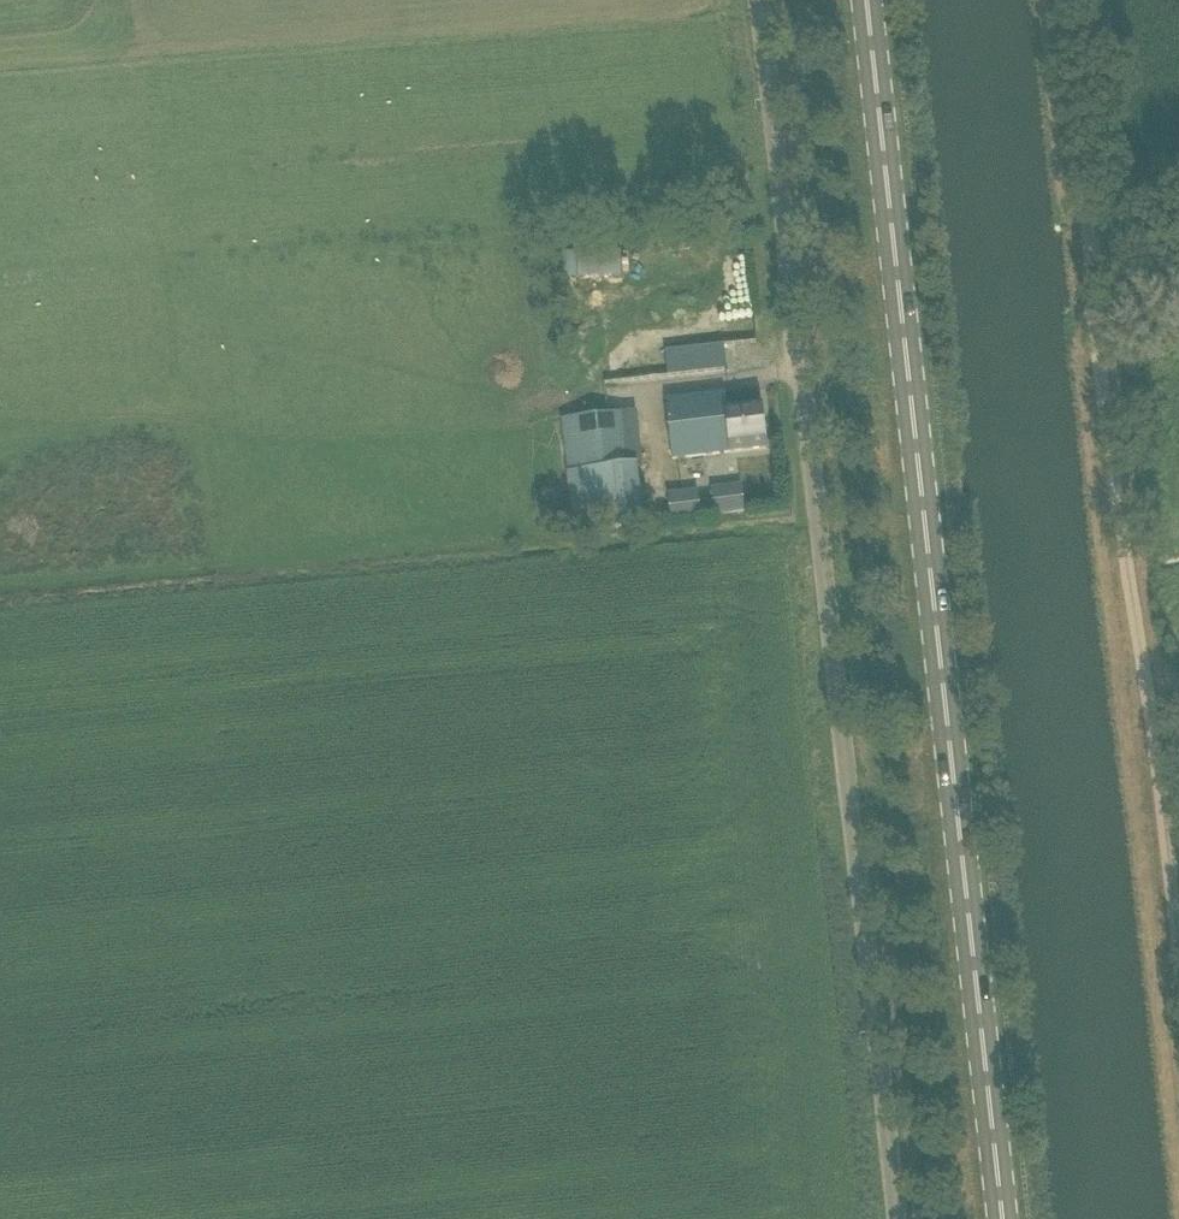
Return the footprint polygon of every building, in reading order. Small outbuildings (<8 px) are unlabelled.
[(765,366),(762,339),(726,343),(729,371),(765,366)] [(670,459),(743,451),(767,448),(762,405),(724,409),(722,389),(663,396),(670,459)] [(637,466),(621,467),(616,414),(565,420),(577,531),(643,523),(637,466)] [(713,487),(715,516),(745,514),(743,485),(713,487)] [(669,494),(672,519),(700,515),(697,490),(669,494)]
